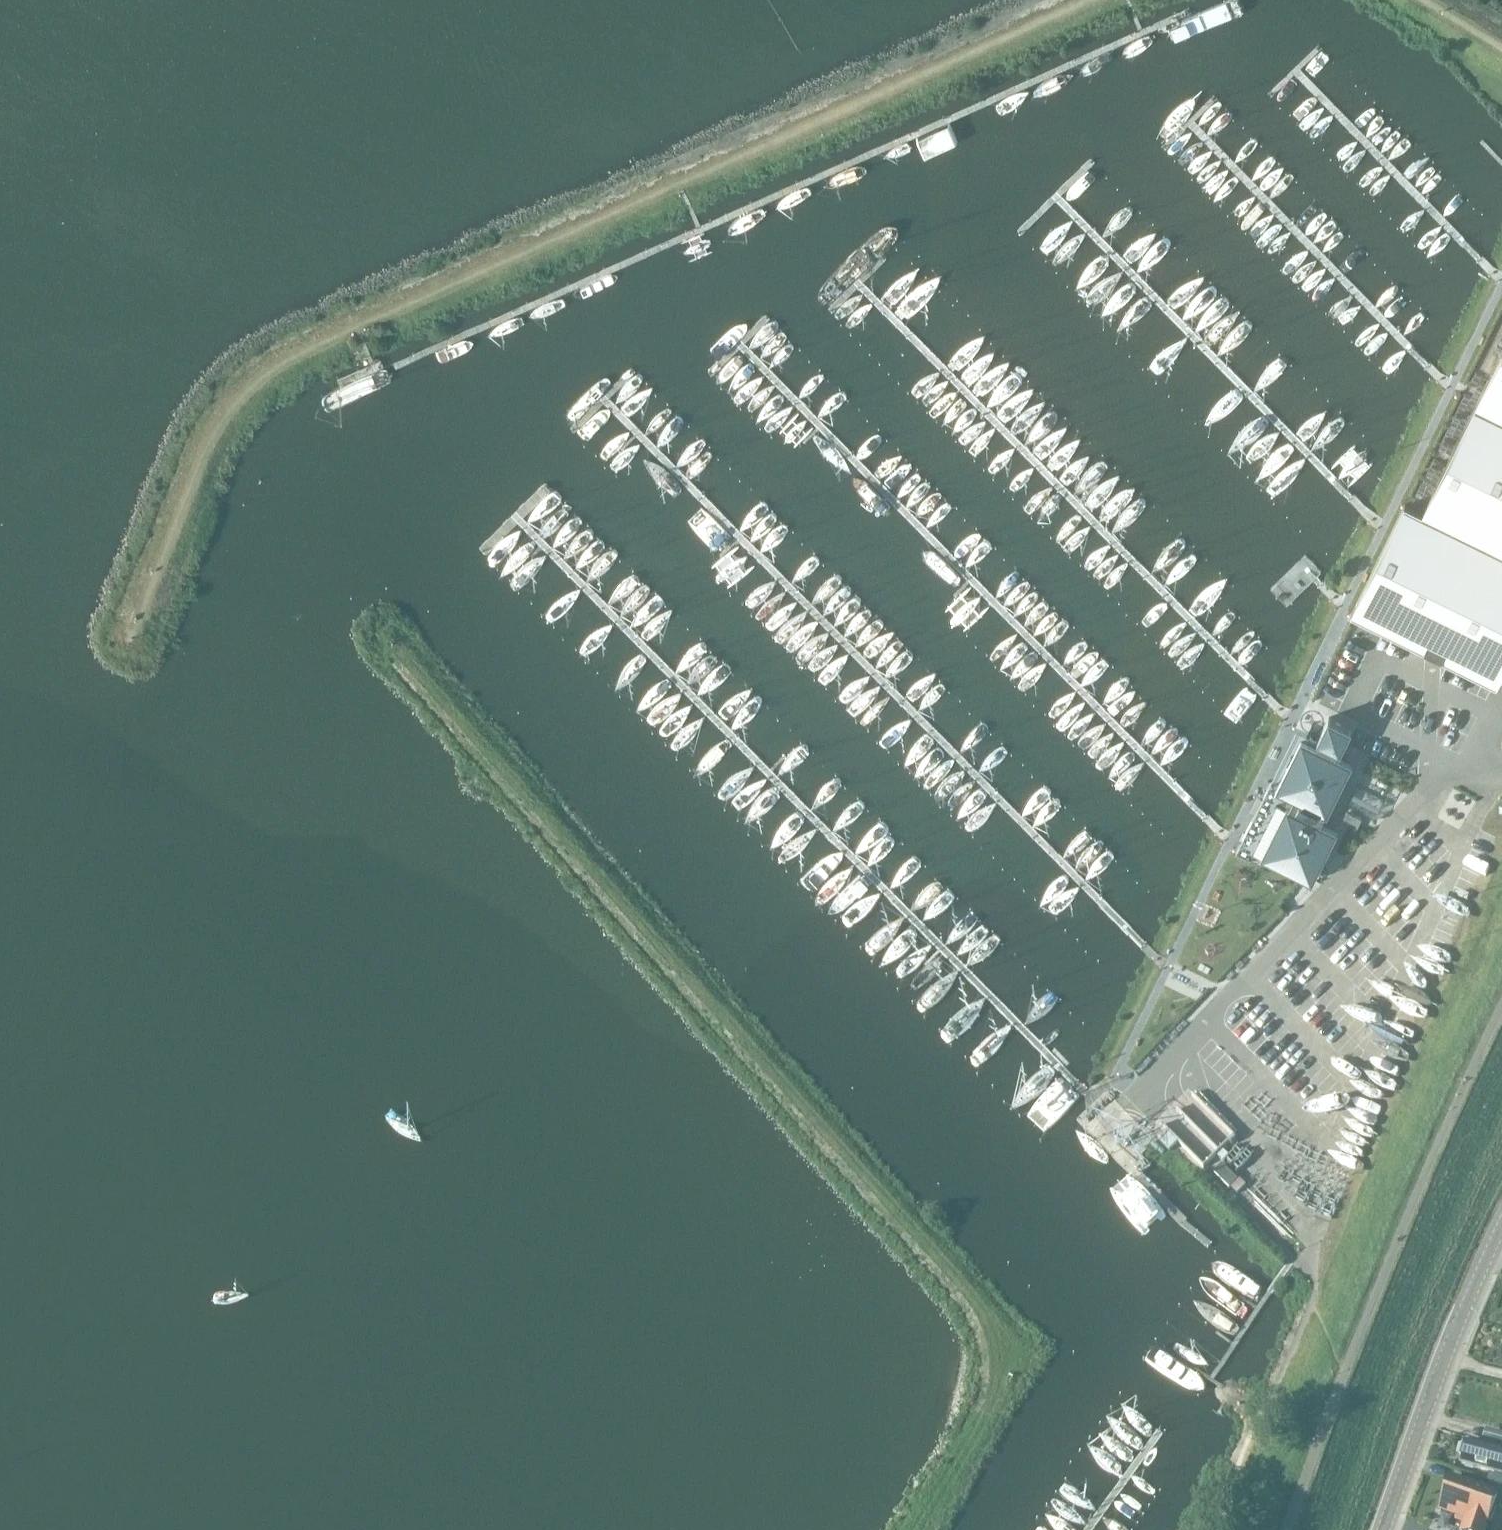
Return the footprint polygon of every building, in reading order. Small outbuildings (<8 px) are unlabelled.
[(1476,405),(1423,512),(1405,503),(1351,614),(1498,685),(1501,676),(1501,353),(1476,405)] [(1350,764),(1337,757),(1352,728),(1329,717),(1319,740),(1297,729),(1241,843),(1312,878),(1335,831),(1320,824),(1350,764)] [(1357,826),(1362,817),(1347,810),(1343,819),(1352,824),(1357,826)] [(1237,1180),(1222,1165),(1214,1173),(1229,1188),(1237,1180)] [(1460,1455),(1464,1456),(1462,1463),(1501,1475),(1501,1451),(1468,1442),(1467,1445),(1463,1444),(1460,1455)] [(1488,1480),(1501,1485),(1501,1479),(1490,1474),(1488,1480)] [(1451,1477),(1440,1509),(1466,1519),(1462,1529),(1483,1529),(1493,1503),(1491,1502),(1495,1493),(1451,1477)]
